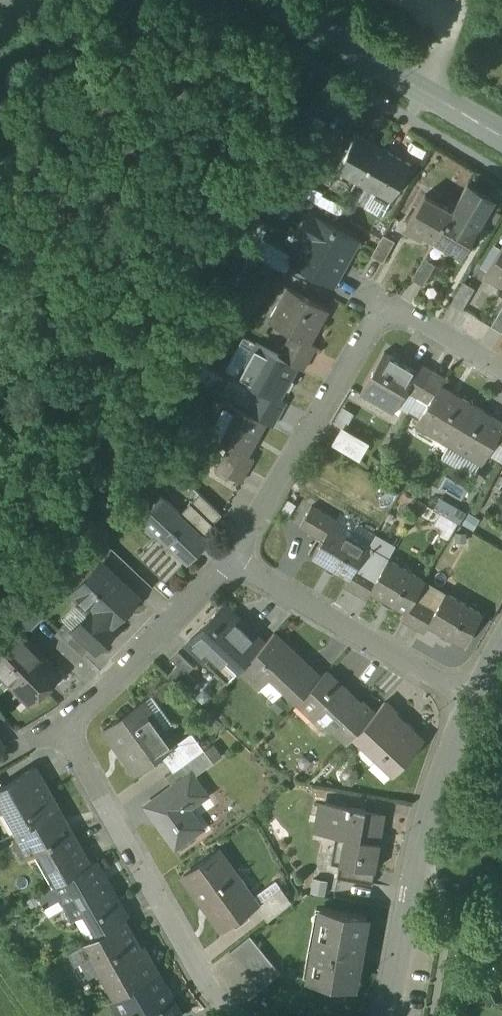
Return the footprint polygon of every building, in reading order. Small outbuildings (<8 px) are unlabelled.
[(411,165),(357,135),(337,171),(391,201),(411,165)] [(453,211),(435,241),(463,256),(480,226),(479,226),(484,217),(485,218),(495,200),(468,184),(453,211)] [(453,211),(426,195),(406,229),(422,238),(425,234),(435,241),(453,211)] [(358,240),(317,217),(316,219),(308,214),(298,232),(306,237),(291,263),(333,286),(358,240)] [(395,242),(384,236),(372,257),(384,263),(395,242)] [(290,253),(263,238),(253,254),(281,270),(290,253)] [(486,275),(501,285),(501,284),(501,248),(486,275)] [(436,266),(425,259),(413,280),(424,287),(436,266)] [(476,289),(464,283),(452,303),(463,310),(476,289)] [(328,310),(292,290),(284,304),(279,301),(267,321),(293,336),(294,335),(308,343),(315,331),(313,330),(317,323),(320,325),(328,310)] [(492,327),(501,333),(501,310),(492,327)] [(308,343),(294,335),(293,336),(281,358),(297,367),(302,370),(316,347),(308,343)] [(281,358),(261,347),(253,360),(248,358),(236,378),(262,393),(263,391),(277,399),(284,387),(282,386),(286,379),(289,381),(297,367),(281,358)] [(308,366),(327,373),(332,358),(314,351),(308,366)] [(398,359),(384,351),(363,386),(377,394),(374,400),(393,411),(409,384),(416,371),(398,360),(398,359)] [(416,371),(409,384),(421,391),(433,370),(421,363),(416,371)] [(445,377),(433,370),(421,391),(433,398),(441,385),(445,377)] [(459,396),(441,385),(433,398),(416,424),(437,437),(440,431),(453,439),(474,403),(460,395),(459,396)] [(277,399),(263,391),(262,393),(250,414),(266,423),(271,426),(284,403),(277,399)] [(250,414),(231,403),(223,416),(218,414),(206,434),(232,449),(233,448),(247,456),(253,444),(251,442),(255,436),(258,438),(266,423),(250,414)] [(474,403),(453,439),(465,446),(461,451),(482,463),(498,436),(501,428),(501,421),(487,412),(488,411),(474,403)] [(339,427),(330,446),(361,460),(370,440),(339,427)] [(232,449),(220,471),(241,483),(254,460),(247,456),(233,448),(232,449)] [(181,513),(162,494),(139,518),(159,536),(140,556),(165,580),(184,560),(187,563),(210,539),(206,536),(217,526),(214,523),(222,514),(200,494),(181,513)] [(439,498),(433,509),(440,512),(432,531),(450,539),(464,509),(439,498)] [(312,506),(299,527),(322,540),(331,526),(332,526),(336,520),(312,506)] [(332,526),(331,526),(322,540),(312,558),(335,572),(336,570),(348,577),(347,578),(349,579),(358,565),(368,547),(332,526)] [(89,545),(80,537),(71,547),(80,555),(89,545)] [(99,555),(89,545),(80,555),(90,565),(99,555)] [(426,580),(389,559),(379,577),(370,591),(371,592),(386,601),(387,599),(408,611),(416,598),(426,580)] [(138,598),(102,564),(74,593),(93,610),(111,627),(112,626),(138,598)] [(379,577),(358,565),(349,579),(345,586),(367,599),(371,592),(370,591),(379,577)] [(484,613),(447,592),(436,610),(428,624),(430,625),(444,634),(445,632),(466,645),(484,613)] [(23,598),(0,613),(0,620),(5,625),(12,618),(24,630),(28,634),(44,617),(23,598)] [(436,610),(416,598),(408,611),(407,613),(404,620),(426,632),(430,625),(428,624),(436,610)] [(264,645),(237,620),(236,621),(222,608),(187,645),(203,660),(214,648),(239,671),(240,671),(264,645)] [(75,629),(74,630),(76,632),(93,647),(97,651),(116,630),(112,626),(111,627),(93,610),(75,629)] [(18,637),(24,630),(12,618),(5,625),(0,630),(0,670),(27,698),(41,684),(46,689),(60,676),(41,657),(40,658),(18,637)] [(75,629),(67,621),(58,631),(68,640),(76,632),(74,630),(75,629)] [(93,647),(76,632),(68,640),(84,655),(93,647)] [(301,658),(275,634),(264,645),(240,671),(260,689),(277,672),(283,677),(301,658)] [(311,668),(293,687),(303,697),(321,677),(311,668)] [(361,703),(327,671),(321,677),(303,697),(299,701),(315,717),(319,712),(350,741),(355,735),(375,714),(362,701),(361,703)] [(424,741),(395,714),(397,713),(386,702),(375,714),(355,735),(379,758),(380,758),(384,755),(397,767),(393,771),(394,772),(388,778),(389,779),(424,741)] [(157,730),(138,705),(105,729),(124,754),(122,755),(136,774),(161,756),(175,746),(160,726),(157,730)] [(175,746),(161,756),(173,772),(184,763),(191,759),(179,743),(175,746)] [(384,755),(380,758),(379,758),(372,765),(381,773),(381,776),(385,780),(388,780),(388,779),(389,779),(388,778),(394,772),(393,771),(397,767),(384,755)] [(173,772),(166,777),(173,785),(145,806),(176,847),(203,828),(189,809),(207,795),(184,763),(173,772)] [(0,787),(0,811),(7,807),(20,831),(22,830),(59,809),(35,767),(3,785),(0,787)] [(366,810),(325,803),(320,834),(344,839),(339,865),(375,872),(381,843),(375,843),(379,818),(365,816),(366,810)] [(90,864),(59,809),(22,830),(26,837),(22,840),(31,856),(41,850),(58,882),(62,880),(63,880),(90,865),(90,864)] [(258,904),(219,850),(184,875),(223,929),(258,904)] [(120,905),(95,861),(90,864),(90,865),(63,880),(62,880),(58,882),(56,883),(56,884),(68,904),(88,939),(119,921),(125,918),(118,906),(120,905)] [(375,872),(339,865),(337,880),(373,887),(375,872)] [(56,884),(38,894),(43,903),(42,903),(44,907),(45,906),(50,915),(68,904),(56,884)] [(284,891),(260,909),(269,921),(292,902),(284,891)] [(368,917),(322,908),(309,980),(356,988),(360,960),(359,959),(361,945),(363,946),(368,917)] [(136,951),(119,921),(69,950),(87,982),(92,979),(91,977),(104,970),(118,996),(159,973),(144,946),(136,951)] [(281,973),(250,936),(230,953),(260,990),(281,973)] [(113,999),(123,1015),(129,1015),(135,1012),(137,1015),(182,1015),(172,997),(170,998),(158,976),(160,975),(159,973),(118,996),(113,999)]
